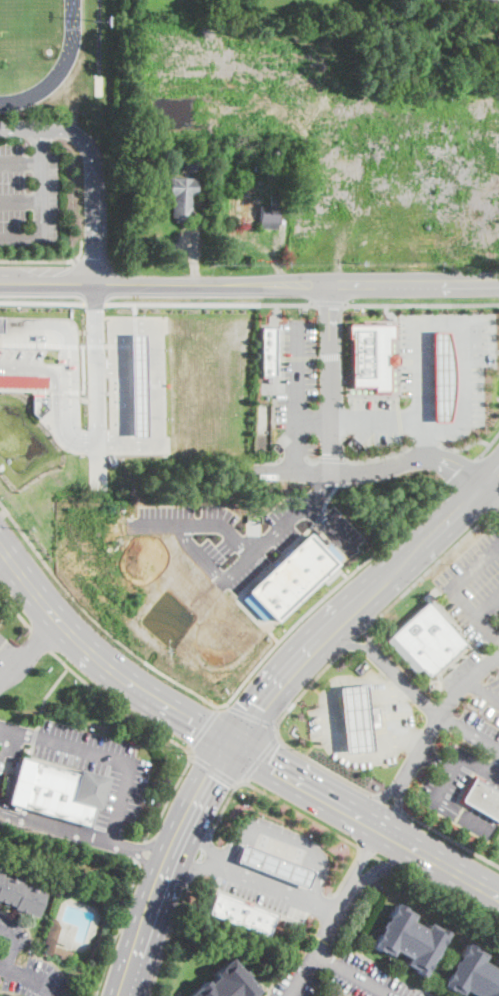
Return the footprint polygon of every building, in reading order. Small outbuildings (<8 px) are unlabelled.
[(205,153),(205,172),(185,171),(185,152),(205,153)] [(197,195),(197,196),(192,196),(191,218),(188,218),(188,223),(175,222),(175,218),(171,217),(172,196),(169,196),(169,177),(198,178),(197,195)] [(259,206),(258,228),(277,229),(278,207),(259,206)] [(348,325),(392,325),(393,336),(387,338),(388,353),(397,353),(397,364),(390,365),(391,390),(374,391),(374,386),(351,386),(351,338),(348,338),(348,325)] [(261,327),(277,326),(278,374),(261,374),(261,327)] [(433,331),(437,331),(450,331),(455,365),(455,384),(450,421),(434,422),(433,331)] [(127,335),(142,334),(144,436),(129,436),(127,335)] [(45,388),(0,387),(0,374),(45,375),(45,388)] [(247,589),(275,619),(335,562),(307,533),(247,589)] [(427,601),(465,642),(428,678),(419,668),(415,672),(386,639),(427,601)] [(366,684),(368,707),(378,706),(380,727),(370,728),(372,750),(344,753),(338,687),(366,684)] [(78,774),(80,770),(108,777),(99,809),(94,808),(89,826),(7,804),(20,758),(78,774)] [(475,778),(498,792),(498,823),(469,806),(468,808),(459,803),(475,778)] [(307,886),(305,887),(238,861),(237,859),(242,844),(245,843),(312,869),(313,871),(307,886)] [(14,906),(0,902),(0,873),(3,874),(2,876),(24,884),(23,886),(45,893),(37,917),(13,909),(14,906)] [(215,892),(241,902),(242,900),(251,904),(251,906),(276,915),(274,921),(273,920),(267,937),(207,914),(214,898),(212,897),(215,891),(215,892)] [(409,921),(424,930),(428,924),(437,929),(438,928),(447,933),(422,976),(413,971),(414,970),(405,964),(408,958),(394,950),(390,956),(380,950),(379,951),(371,946),(381,928),(380,928),(383,922),(385,922),(396,903),(404,908),(403,910),(413,916),(409,921)] [(71,952),(68,960),(68,961),(59,959),(59,956),(51,953),(50,955),(45,953),(47,944),(44,943),(52,919),(56,920),(59,927),(53,946),(71,952)] [(498,964),(498,965),(498,995),(475,995),(463,989),(460,995),(450,989),(450,991),(441,986),(466,943),(475,948),(474,949),(484,955),(480,962),(494,970),(498,964)] [(259,991),(253,995),(190,995),(189,995),(205,980),(208,984),(216,977),(214,974),(230,959),(242,972),(244,971),(249,976),(247,977),(259,991)]
